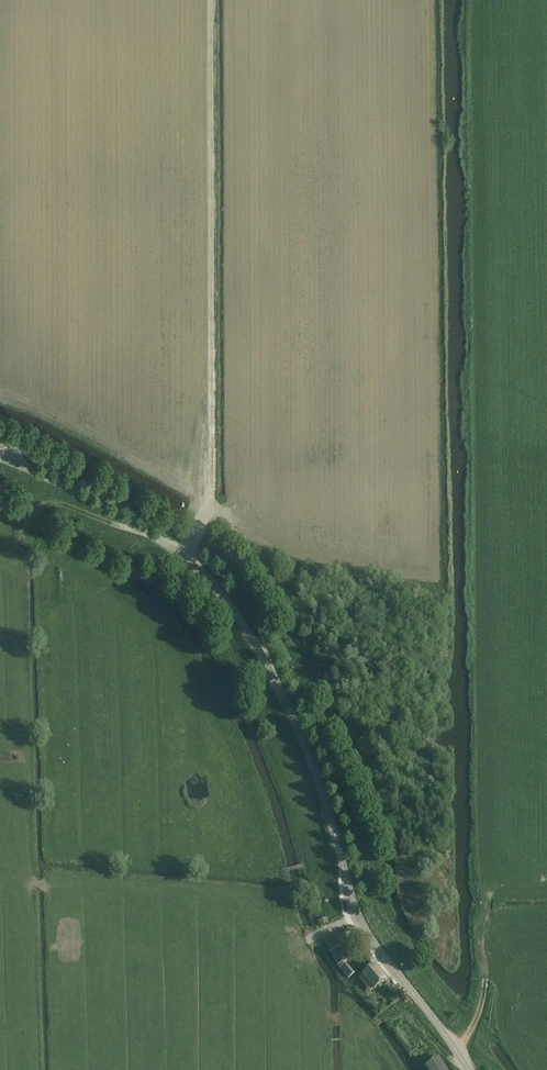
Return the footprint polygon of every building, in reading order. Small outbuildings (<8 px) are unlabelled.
[(337,967),(347,961),(340,947),(329,953),(337,967)] [(348,979),(356,972),(348,962),(339,969),(348,979)] [(374,989),(386,980),(374,966),(362,975),(374,989)] [(439,1058),(425,1067),(427,1069),(447,1069),(439,1058)]
